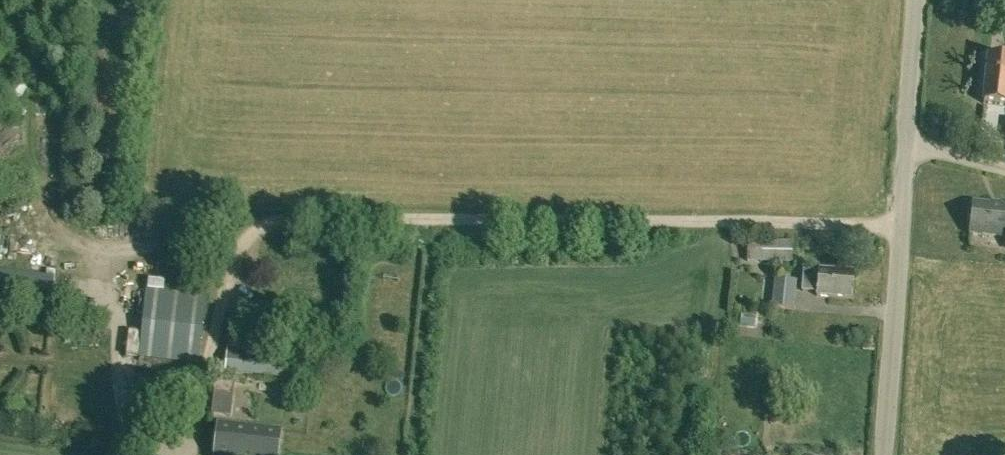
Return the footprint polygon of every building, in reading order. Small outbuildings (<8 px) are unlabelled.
[(988,57),(983,103),(1004,105),(1004,59),(988,57)] [(973,202),(973,207),(970,207),(969,217),(972,217),(970,233),(1004,236),(1004,205),(973,202)] [(747,239),(747,262),(793,263),(793,241),(747,239)] [(55,276),(0,270),(0,298),(52,304),(55,276)] [(803,271),(802,291),(817,292),(817,296),(851,298),(853,272),(819,270),(818,272),(803,271)] [(172,289),(172,277),(154,277),(154,289),(172,289)] [(794,310),(796,280),(773,278),(770,308),(794,310)] [(140,358),(198,365),(205,300),(148,294),(140,358)] [(224,371),(294,379),(297,353),(227,345),(224,371)] [(266,401),(266,410),(285,408),(284,399),(266,401)] [(280,430),(218,424),(215,454),(277,454),(280,430)]
